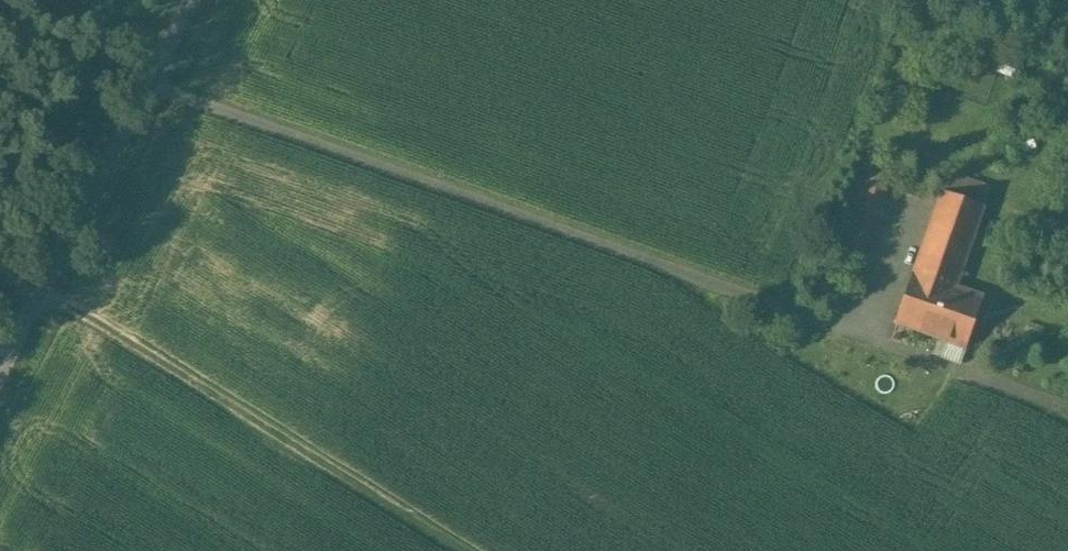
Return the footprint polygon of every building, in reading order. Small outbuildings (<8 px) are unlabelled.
[(941,192),(895,324),(964,348),(981,297),(954,288),(982,206),(941,192)]
